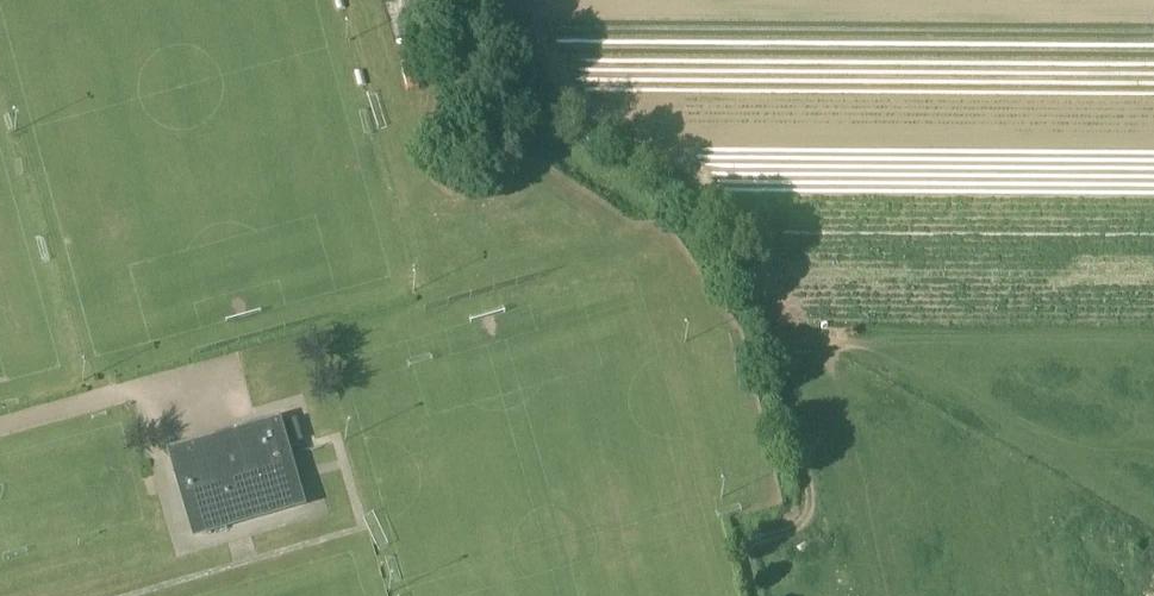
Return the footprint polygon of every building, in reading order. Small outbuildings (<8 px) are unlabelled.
[(278,424),(171,455),(190,522),(298,491),(278,424)]
